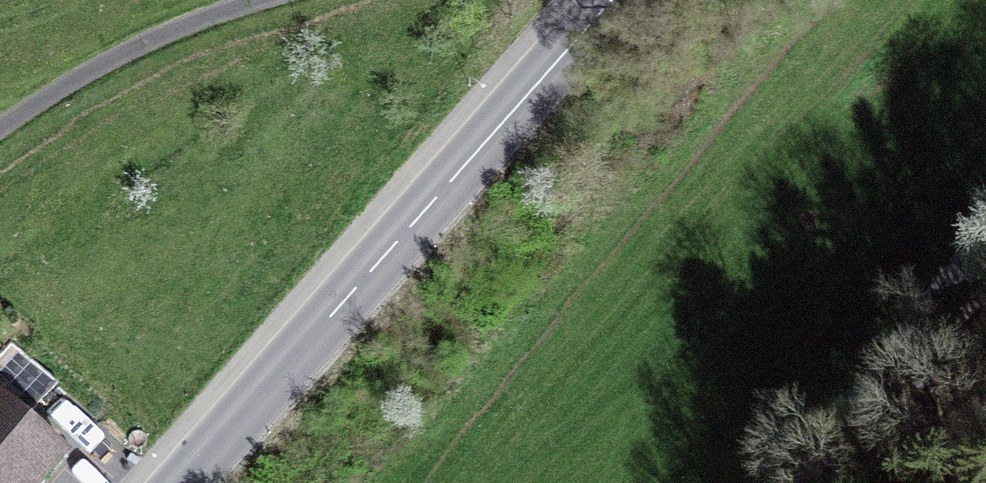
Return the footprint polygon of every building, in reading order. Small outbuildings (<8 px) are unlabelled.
[(29,417),(59,384),(12,342),(0,356),(0,482),(45,482),(71,454),(29,417)]
